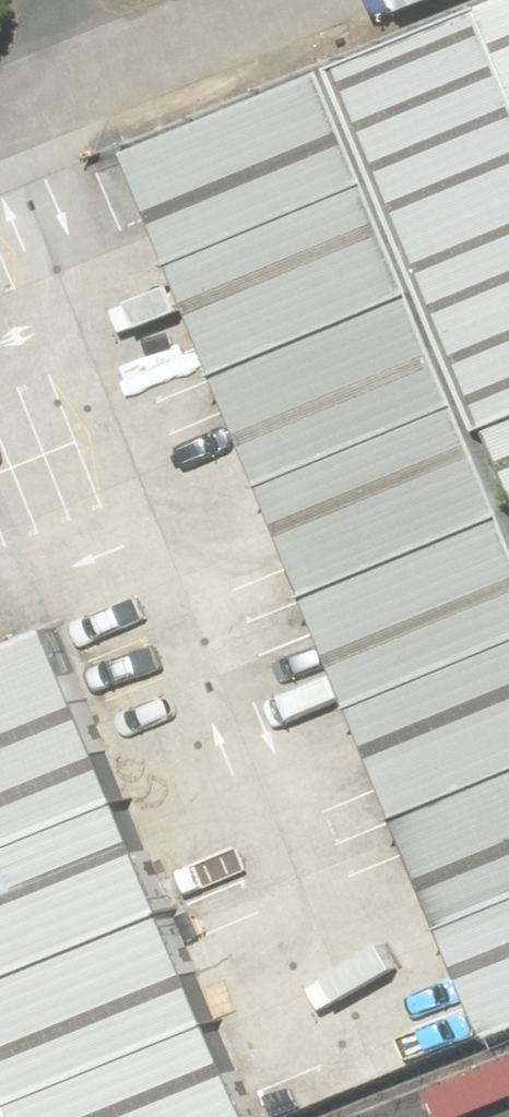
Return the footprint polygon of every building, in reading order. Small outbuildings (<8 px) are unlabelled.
[(358,58),(508,413),(508,0),(497,0),(358,58)] [(144,134),(192,254),(388,177),(340,57),(144,134)] [(433,283),(388,177),(192,254),(232,364),(433,283)] [(478,391),(433,283),(232,364),(277,473),(478,391)] [(478,391),(277,473),(322,581),(508,504),(508,468),(478,391)] [(322,581),(370,697),(508,639),(508,504),(322,581)] [(135,795),(64,619),(0,645),(0,849),(135,795)] [(370,697),(420,813),(508,777),(508,639),(370,697)] [(420,813),(466,923),(508,906),(508,777),(420,813)] [(135,795),(0,849),(0,970),(177,900),(135,795)] [(177,900),(0,970),(0,1044),(19,1089),(220,1010),(177,900)] [(466,923),(507,1022),(508,1021),(508,906),(466,923)] [(220,1010),(19,1089),(30,1116),(263,1116),(220,1010)]
